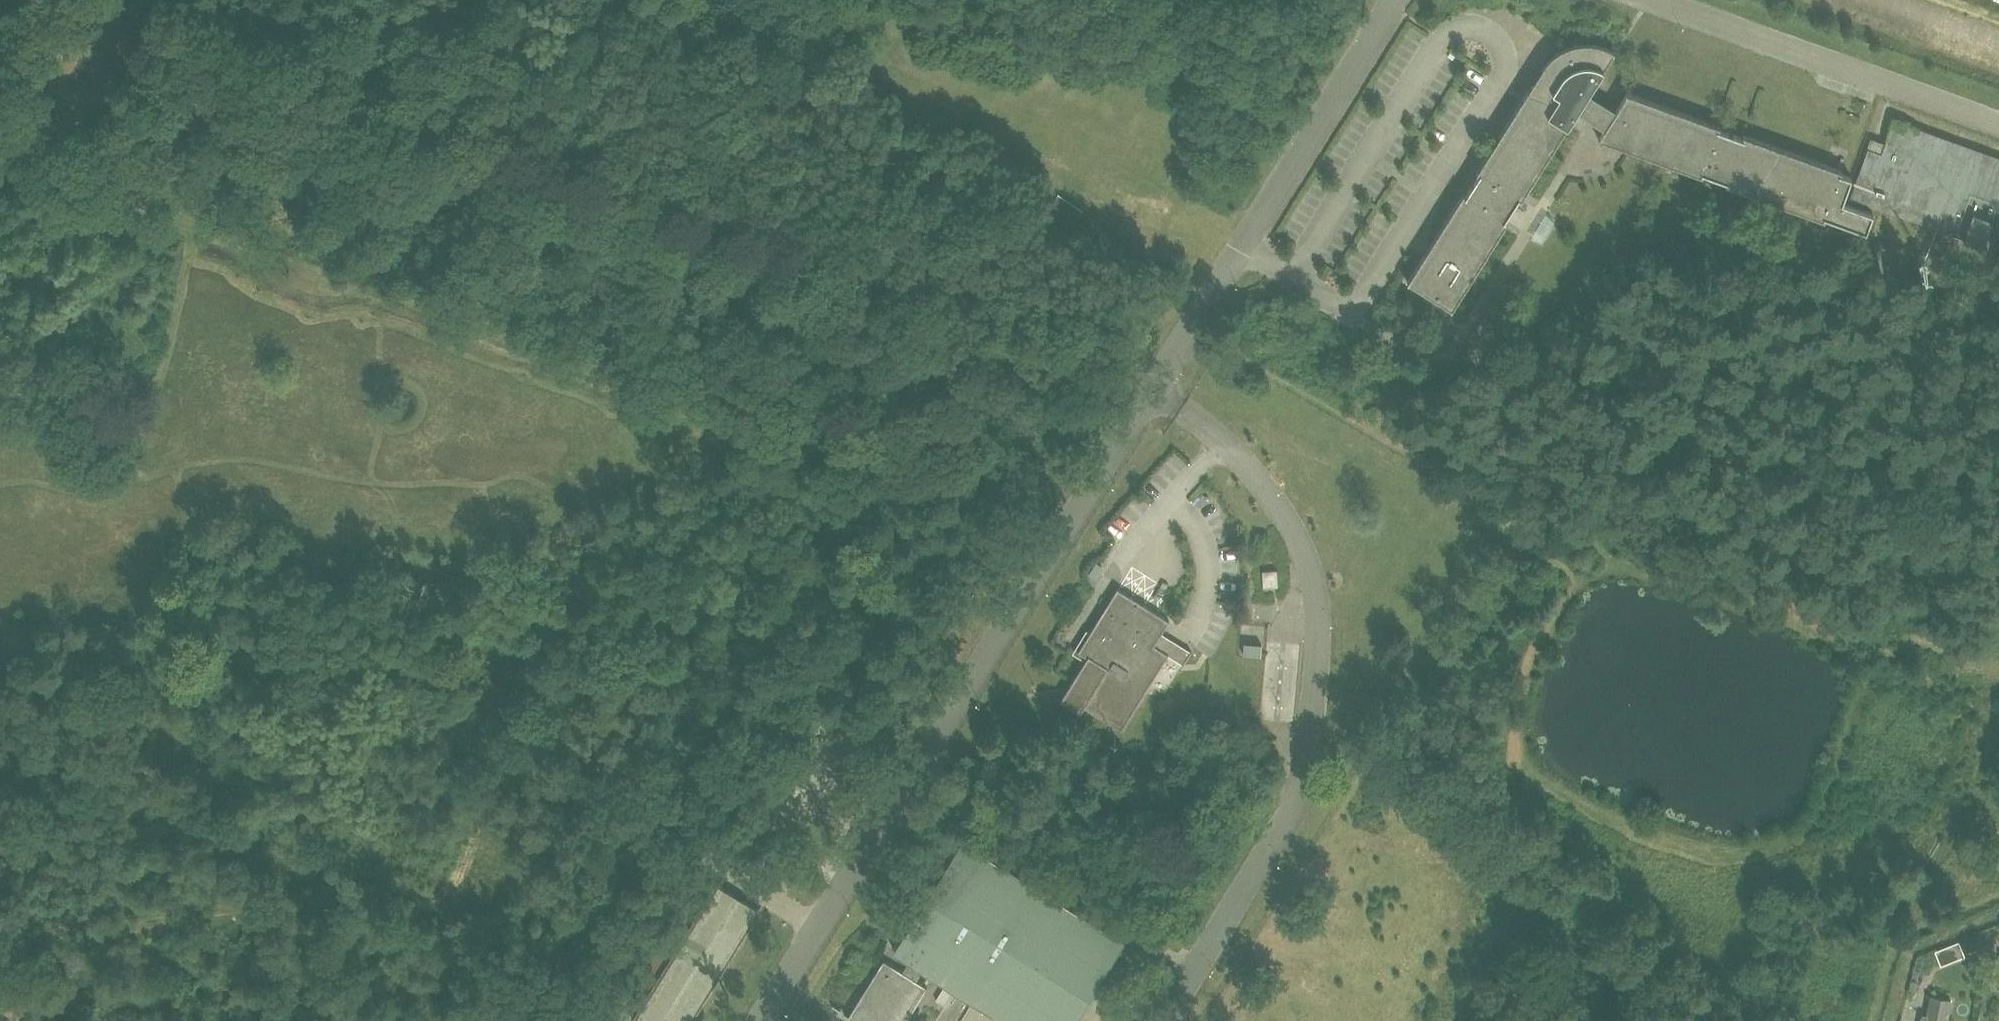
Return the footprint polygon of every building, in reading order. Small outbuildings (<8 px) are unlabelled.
[(1424,256),(1408,282),(1409,283),(1409,282),(1427,293),(1445,305),(1451,308),(1451,309),(1452,310),(1502,230),(1508,222),(1508,221),(1507,220),(1506,221),(1505,220),(1514,207),(1519,198),(1520,199),(1520,200),(1521,201),(1522,200),(1527,191),(1567,127),(1577,112),(1605,129),(1600,137),(1599,137),(1598,138),(1628,149),(1703,176),(1703,175),(1702,174),(1703,173),(1728,182),(1727,183),(1726,183),(1726,184),(1825,220),(1825,219),(1824,218),(1825,217),(1866,232),(1873,214),(1843,202),(1845,195),(1846,194),(1852,176),(1844,173),(1844,174),(1840,173),(1841,172),(1842,172),(1842,171),(1743,135),(1743,136),(1744,137),(1743,138),(1719,129),(1719,128),(1720,128),(1720,127),(1626,93),(1626,94),(1626,95),(1617,110),(1589,93),(1598,78),(1615,52),(1614,51),(1610,56),(1603,53),(1599,51),(1594,50),(1590,50),(1586,50),(1581,50),(1577,51),(1573,52),(1568,53),(1564,55),(1561,58),(1557,61),(1554,64),(1551,67),(1545,77),(1543,76),(1541,76),(1539,77),(1538,78),(1537,80),(1537,82),(1538,84),(1539,85),(1534,93),(1530,92),(1530,91),(1529,90),(1477,172),(1478,173),(1479,173),(1480,173),(1466,196),(1465,195),(1465,194),(1464,193),(1429,248),(1424,256)] [(1880,153),(1868,149),(1850,196),(1969,240),(1969,242),(1970,242),(1970,241),(1978,244),(1978,245),(1979,245),(1979,244),(1982,245),(1998,199),(1998,156),(1894,117),(1884,143),(1880,153)] [(1268,571),(1263,571),(1264,588),(1273,587),(1278,587),(1278,570),(1268,571)] [(1118,588),(1084,643),(1093,648),(1061,700),(1081,713),(1085,707),(1122,730),(1169,654),(1155,645),(1170,621),(1118,588)] [(895,949),(894,951),(909,960),(902,971),(884,960),(849,1016),(845,1013),(844,1014),(855,1020),(906,1020),(927,987),(916,980),(923,969),(1007,1020),(1073,1020),(1123,940),(963,840),(895,949)] [(717,884),(716,886),(708,899),(707,900),(708,900),(699,914),(698,915),(690,929),(689,929),(689,930),(681,944),(680,944),(680,945),(671,959),(670,960),(671,960),(662,974),(661,975),(653,989),(652,990),(644,1004),(643,1005),(634,1019),(633,1020),(635,1020),(690,1020),(693,1016),(694,1014),(703,1001),(703,1000),(712,985),(712,986),(713,985),(712,984),(721,970),(721,971),(722,970),(721,969),(730,955),(730,956),(731,955),(739,941),(740,941),(740,940),(740,939),(748,926),(749,926),(749,925),(758,911),(759,910),(717,884)] [(1949,1017),(1954,997),(1930,993),(1926,1013),(1923,1012),(1921,1020),(1948,1020),(1949,1017)]
